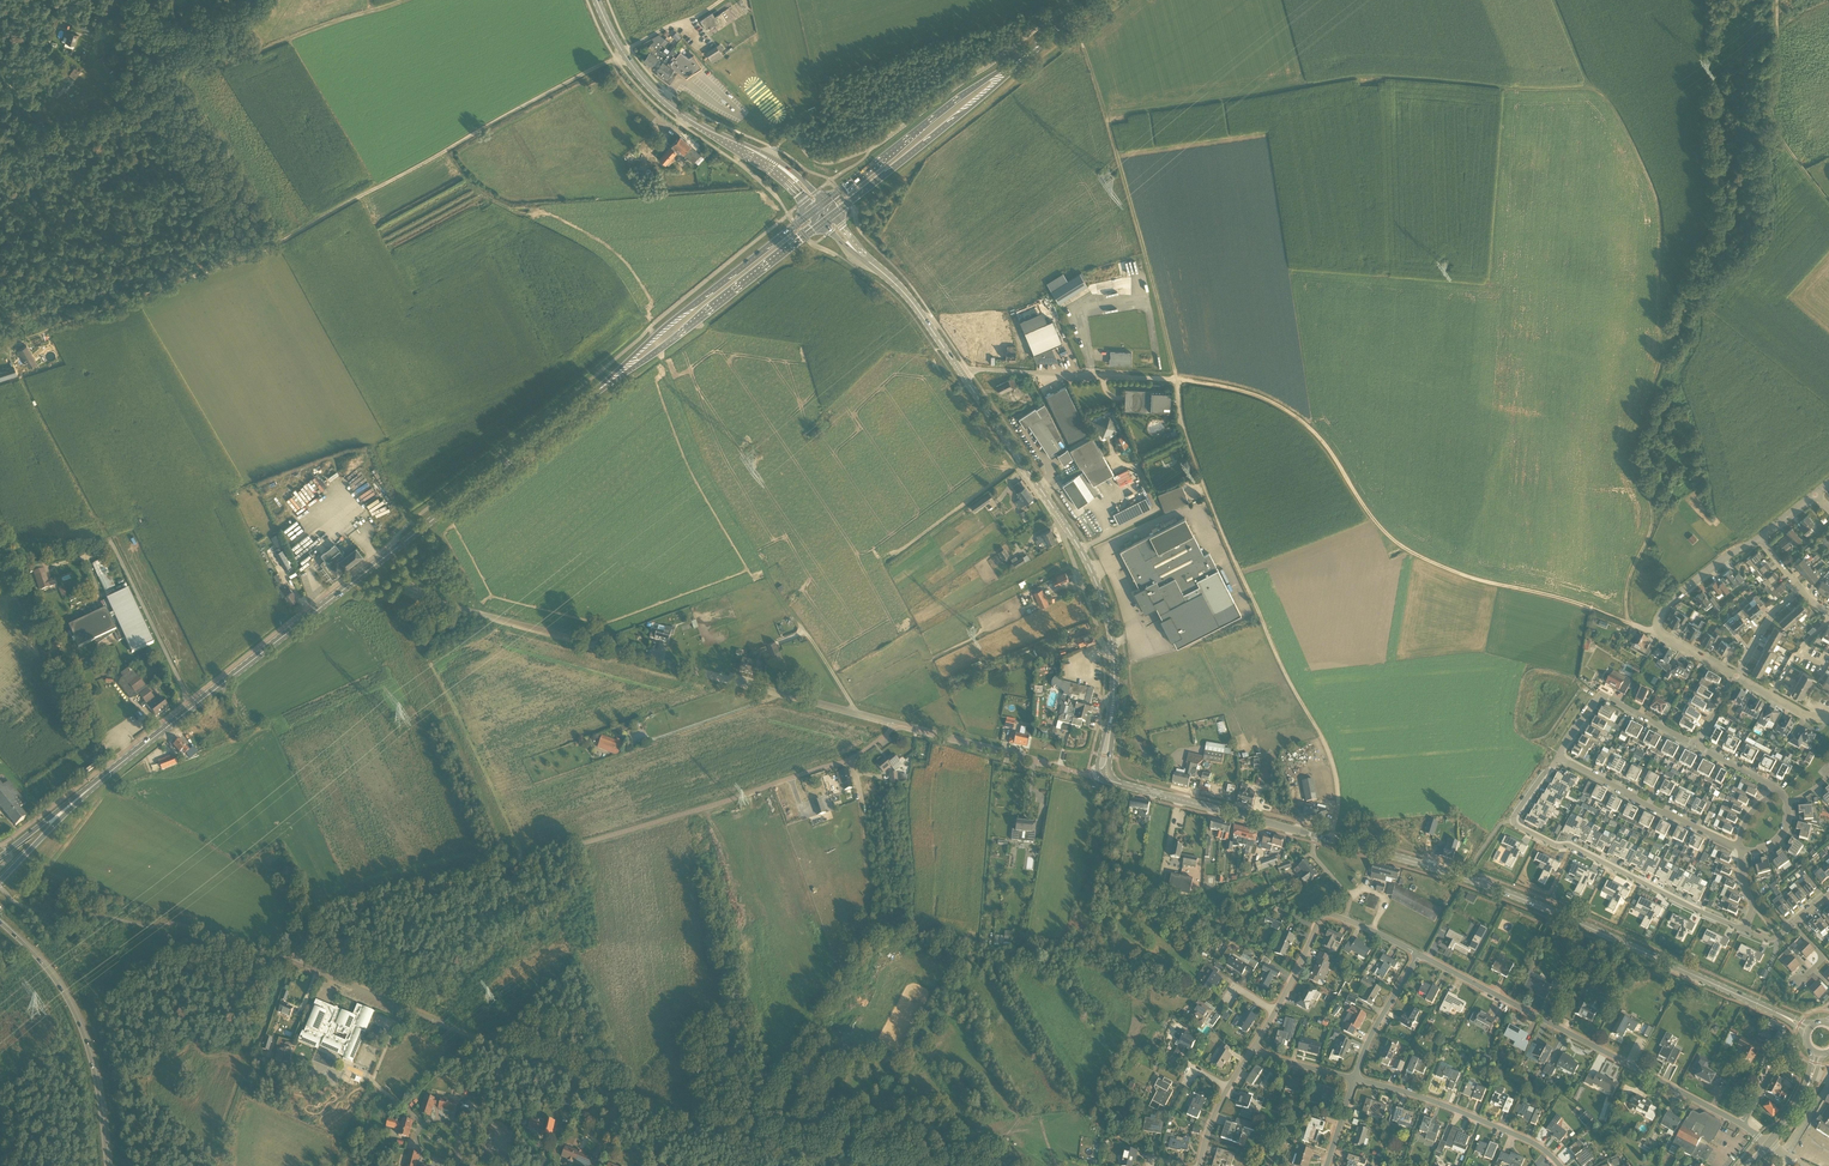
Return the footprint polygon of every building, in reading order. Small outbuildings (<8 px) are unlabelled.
[(715,17),(712,13),(700,21),(707,31),(715,25),(717,29),(727,22),(721,13),(715,17)] [(74,45),(78,35),(66,31),(65,36),(67,37),(65,42),(74,45)] [(676,32),(672,36),(677,41),(681,38),(676,32)] [(651,60),(654,55),(653,54),(657,49),(661,44),(664,38),(659,35),(652,38),(654,41),(653,43),(652,43),(651,44),(646,50),(649,52),(643,60),(647,63),(650,59),(651,60)] [(723,56),(720,52),(724,50),(720,44),(717,46),(705,53),(712,63),(723,56)] [(657,75),(665,81),(670,85),(676,76),(674,74),(676,71),(686,79),(703,68),(694,54),(689,58),(681,52),(681,51),(674,46),(668,54),(663,61),(662,61),(656,70),(659,72),(657,75)] [(658,58),(662,52),(657,49),(653,54),(654,55),(651,60),(650,59),(647,63),(652,67),(658,58)] [(663,61),(668,54),(664,51),(662,52),(658,58),(652,67),(656,70),(662,61),(663,61)] [(104,56),(98,59),(102,66),(108,63),(104,56)] [(71,76),(78,78),(81,69),(74,67),(71,76)] [(57,88),(64,92),(71,78),(65,74),(57,88)] [(694,162),(701,155),(691,146),(691,145),(680,136),(659,159),(666,165),(667,164),(674,156),(676,158),(677,159),(680,155),(685,160),(688,157),(694,162)] [(1080,273),(1079,273),(1067,280),(1063,273),(1057,277),(1047,283),(1051,290),(1051,291),(1059,303),(1087,286),(1084,280),(1086,278),(1082,272),(1080,273)] [(1052,320),(1024,332),(1034,354),(1037,361),(1042,358),(1043,361),(1049,358),(1050,361),(1055,358),(1050,347),(1062,342),(1052,320)] [(32,354),(27,345),(17,351),(20,357),(22,356),(23,358),(29,368),(37,363),(32,354)] [(1016,360),(1016,352),(1016,346),(1007,346),(1007,352),(1006,352),(1006,360),(1016,360)] [(1131,366),(1131,352),(1111,351),(1110,365),(1131,366)] [(9,365),(5,361),(0,365),(0,366),(3,370),(9,365)] [(0,373),(0,381),(17,375),(14,368),(0,373)] [(1017,386),(1013,378),(997,386),(997,385),(996,386),(1000,394),(1017,386)] [(1170,414),(1171,389),(1164,389),(1164,387),(1161,387),(1161,385),(1151,385),(1151,388),(1150,413),(1170,414)] [(1068,443),(1089,432),(1069,391),(1066,386),(1045,397),(1047,402),(1068,443)] [(1150,413),(1151,388),(1125,387),(1125,412),(1150,413)] [(1049,412),(1044,404),(1036,410),(1035,408),(1019,419),(1025,428),(1028,425),(1050,457),(1056,453),(1063,464),(1072,458),(1049,412)] [(1119,437),(1117,433),(1122,431),(1112,411),(1092,421),(1101,441),(1114,435),(1116,438),(1115,439),(1120,450),(1128,446),(1123,435),(1119,437)] [(1113,474),(1093,437),(1070,449),(1080,468),(1082,467),(1084,471),(1079,474),(1063,485),(1077,507),(1099,493),(1093,485),(1113,474)] [(1025,486),(1021,481),(1013,486),(1020,497),(1014,501),(1019,508),(1033,498),(1025,486)] [(311,497),(316,494),(308,482),(303,485),(311,497)] [(357,498),(370,487),(365,482),(352,492),(357,498)] [(1165,513),(1188,504),(1189,503),(1181,483),(1157,493),(1165,513)] [(1142,484),(1128,490),(1133,501),(1146,495),(1142,484)] [(974,512),(993,499),(988,492),(970,505),(974,512)] [(369,509),(380,499),(374,493),(363,503),(369,509)] [(1113,514),(1118,525),(1151,508),(1145,497),(1113,514)] [(385,506),(369,516),(375,525),(378,523),(376,519),(388,511),(385,506)] [(1676,516),(1669,507),(1666,509),(1668,512),(1666,514),(1671,520),(1676,516)] [(1807,536),(1811,533),(1810,532),(1813,530),(1810,526),(1814,523),(1808,515),(1800,521),(1804,525),(1801,528),(1807,536)] [(1156,607),(1162,619),(1161,619),(1171,639),(1175,647),(1176,646),(1177,647),(1240,613),(1234,601),(1212,557),(1207,560),(1192,533),(1185,517),(1136,542),(1125,548),(1134,564),(1128,567),(1139,589),(1134,592),(1138,599),(1136,600),(1141,609),(1142,608),(1144,613),(1156,607)] [(291,523),(280,530),(289,544),(290,543),(286,536),(290,534),(289,532),(295,529),(291,523)] [(1796,543),(1801,540),(1792,528),(1787,532),(1788,533),(1778,542),(1785,550),(1795,542),(1796,543)] [(1047,545),(1056,541),(1050,529),(1041,533),(1042,534),(1036,536),(1037,539),(1035,540),(1036,544),(1043,541),(1044,544),(1046,543),(1047,545)] [(1828,532),(1820,540),(1824,543),(1824,542),(1828,547),(1828,546),(1828,533),(1828,532)] [(1808,543),(1803,547),(1806,551),(1811,547),(1808,543)] [(326,560),(324,561),(323,562),(322,564),(334,579),(336,579),(337,577),(338,576),(338,575),(345,570),(363,555),(357,547),(345,556),(340,550),(336,544),(326,551),(331,557),(326,560)] [(1009,555),(1005,548),(998,552),(1003,559),(1009,555)] [(283,549),(276,553),(285,568),(292,565),(283,549)] [(1759,558),(1762,556),(1758,551),(1751,557),(1750,556),(1748,558),(1748,559),(1746,561),(1749,566),(1751,569),(1753,572),(1754,571),(1762,565),(1760,562),(1761,561),(1759,558)] [(1016,567),(1026,561),(1022,555),(1019,557),(1020,558),(1013,562),(1013,563),(1016,567)] [(1799,568),(1809,560),(1807,558),(1805,560),(1803,557),(1795,563),(1799,568)] [(119,595),(109,573),(103,560),(92,564),(98,578),(109,600),(119,595)] [(1801,570),(1803,573),(1811,567),(1809,564),(1811,563),(1810,562),(1809,560),(1799,568),(1801,570)] [(1762,581),(1770,575),(1768,572),(1769,571),(1767,568),(1770,566),(1766,561),(1762,565),(1754,571),(1757,576),(1756,577),(1761,582),(1762,581)] [(1806,576),(1807,578),(1817,570),(1816,568),(1815,568),(1813,569),(1811,567),(1803,573),(1806,576)] [(48,580),(46,573),(44,568),(34,572),(35,576),(40,591),(51,587),(56,585),(54,578),(48,580)] [(1738,584),(1741,581),(1742,582),(1743,582),(1746,586),(1748,585),(1744,579),(1739,573),(1736,576),(1730,569),(1723,575),(1730,584),(1735,580),(1738,584)] [(1817,570),(1807,578),(1811,583),(1819,577),(1817,574),(1819,572),(1817,570)] [(1055,585),(1068,579),(1065,572),(1056,577),(1057,580),(1053,581),(1055,585)] [(1778,585),(1776,582),(1777,581),(1775,578),(1778,576),(1774,572),(1770,575),(1762,581),(1770,592),(1778,585)] [(1823,592),(1828,581),(1826,579),(1825,582),(1822,580),(1817,589),(1823,592)] [(1720,584),(1716,580),(1709,586),(1716,595),(1721,591),(1724,594),(1730,590),(1723,581),(1720,584)] [(1778,597),(1785,591),(1783,588),(1786,586),(1782,582),(1778,585),(1770,592),(1774,596),(1776,595),(1778,597)] [(63,586),(57,589),(62,599),(67,596),(63,586)] [(287,590),(285,587),(281,589),(292,603),(298,598),(290,588),(287,590)] [(1035,609),(1048,604),(1042,589),(1034,593),(1039,604),(1034,606),(1035,609)] [(98,645),(114,633),(119,642),(125,639),(132,654),(154,644),(129,590),(119,595),(109,600),(103,602),(107,609),(69,627),(79,649),(95,641),(98,645)] [(1709,599),(1703,591),(1695,597),(1698,601),(1696,603),(1699,607),(1701,605),(1703,607),(1710,601),(1713,604),(1718,611),(1721,608),(1712,597),(1709,599)] [(1760,599),(1757,596),(1756,594),(1753,597),(1757,602),(1752,606),(1759,615),(1764,611),(1760,606),(1764,603),(1766,606),(1769,604),(1763,597),(1760,599)] [(1806,607),(1801,602),(1796,607),(1802,614),(1805,612),(1809,616),(1814,612),(1808,605),(1806,607)] [(1759,615),(1752,606),(1749,603),(1741,609),(1746,616),(1747,616),(1750,614),(1754,619),(1759,615)] [(1790,612),(1799,621),(1801,620),(1798,617),(1802,614),(1796,607),(1790,612)] [(1746,616),(1741,609),(1738,612),(1740,615),(1735,619),(1742,628),(1747,624),(1743,618),(1746,616)] [(1796,620),(1798,623),(1799,621),(1790,612),(1785,617),(1791,624),(1796,620)] [(1685,624),(1688,617),(1682,613),(1679,617),(1674,614),(1668,624),(1677,629),(1681,621),(1685,624)] [(1735,620),(1732,616),(1723,624),(1726,625),(1729,629),(1733,626),(1737,632),(1742,628),(1735,619),(1735,620)] [(1786,629),(1791,624),(1785,617),(1779,622),(1786,629)] [(1692,624),(1689,622),(1684,631),(1687,633),(1686,634),(1694,639),(1701,627),(1693,622),(1692,624)] [(1786,640),(1787,638),(1781,635),(1783,630),(1775,626),(1771,632),(1786,640)] [(655,639),(669,643),(671,634),(674,635),(675,629),(673,628),(672,628),(666,627),(665,629),(662,628),(661,632),(657,631),(652,630),(650,638),(655,639)] [(1717,642),(1723,631),(1720,629),(1718,627),(1716,628),(1714,631),(1712,635),(1707,632),(1701,642),(1709,647),(1713,640),(1717,642)] [(1786,640),(1771,632),(1768,639),(1776,643),(1779,638),(1785,642),(1786,640)] [(1080,636),(1077,638),(1080,646),(1095,641),(1092,633),(1089,635),(1088,633),(1080,636)] [(1645,655),(1650,645),(1651,644),(1647,642),(1648,641),(1640,636),(1635,646),(1640,649),(1639,651),(1645,655)] [(1775,651),(1773,650),(1776,643),(1768,639),(1764,645),(1766,646),(1781,654),(1782,653),(1776,649),(1775,651)] [(1731,653),(1735,646),(1737,642),(1735,641),(1733,641),(1732,642),(1732,641),(1731,642),(1729,644),(1722,640),(1719,645),(1720,646),(1718,650),(1723,652),(1722,654),(1725,656),(1728,651),(1731,653)] [(781,656),(779,651),(775,641),(768,644),(771,653),(774,652),(776,658),(781,656)] [(1781,654),(1766,646),(1763,653),(1771,657),(1774,652),(1780,656),(1781,654)] [(1663,653),(1658,650),(1654,657),(1659,660),(1659,661),(1667,665),(1673,655),(1665,650),(1663,653)] [(1774,667),(1775,665),(1769,662),(1771,657),(1763,653),(1759,659),(1774,667)] [(755,675),(757,668),(754,667),(755,661),(743,658),(740,671),(755,675)] [(1774,667),(1759,659),(1756,665),(1764,670),(1767,665),(1773,668),(1774,667)] [(1686,679),(1694,666),(1687,662),(1684,667),(1677,663),(1675,668),(1671,666),(1665,678),(1668,681),(1671,675),(1678,679),(1680,676),(1686,679)] [(1764,670),(1756,665),(1752,672),(1763,678),(1767,671),(1764,670)] [(1638,677),(1641,671),(1635,667),(1631,674),(1638,677)] [(130,673),(128,669),(121,674),(123,678),(121,680),(119,684),(131,699),(135,698),(139,695),(145,702),(141,705),(143,707),(147,705),(156,717),(168,708),(159,695),(154,699),(133,670),(130,673)] [(1614,690),(1624,695),(1625,695),(1633,681),(1614,671),(1611,675),(1606,684),(1615,689),(1614,690)] [(1811,683),(1813,681),(1811,680),(1813,677),(1803,672),(1800,677),(1811,683)] [(1715,677),(1709,673),(1706,678),(1704,676),(1700,683),(1710,688),(1712,685),(1712,684),(1713,683),(1718,686),(1721,680),(1718,679),(1718,677),(1715,677)] [(1094,690),(1060,681),(1055,677),(1053,680),(1052,680),(1052,681),(1051,682),(1051,683),(1051,685),(1052,686),(1053,688),(1056,685),(1064,693),(1063,695),(1062,695),(1060,705),(1066,707),(1069,707),(1067,716),(1063,715),(1059,717),(1058,722),(1069,725),(1070,721),(1072,722),(1071,725),(1081,728),(1083,722),(1085,722),(1088,713),(1091,713),(1093,707),(1090,706),(1094,690)] [(1810,686),(1811,683),(1800,677),(1797,683),(1807,688),(1808,685),(1810,686)] [(1708,692),(1708,691),(1710,688),(1700,683),(1697,689),(1699,690),(1697,694),(1704,698),(1709,701),(1713,696),(1707,693),(1708,692)] [(1805,694),(1807,692),(1805,691),(1807,688),(1797,683),(1794,688),(1805,694)] [(1654,692),(1646,688),(1645,691),(1642,690),(1640,692),(1639,692),(1636,696),(1638,697),(1635,701),(1642,705),(1646,699),(1649,701),(1654,692)] [(1804,696),(1805,694),(1794,688),(1791,693),(1801,699),(1803,696),(1804,696)] [(1731,702),(1744,710),(1746,706),(1749,700),(1745,698),(1746,696),(1745,695),(1737,691),(1731,702)] [(1702,702),(1704,698),(1697,694),(1695,693),(1691,699),(1693,701),(1691,705),(1698,709),(1704,712),(1707,706),(1701,703),(1702,702)] [(1667,706),(1656,699),(1650,709),(1654,711),(1654,712),(1658,713),(1662,715),(1663,714),(1667,716),(1672,706),(1668,704),(1667,706)] [(1751,717),(1754,716),(1755,714),(1759,716),(1764,706),(1756,701),(1752,709),(1746,706),(1744,710),(1743,712),(1751,717)] [(1696,712),(1698,709),(1691,705),(1689,703),(1685,710),(1688,711),(1685,715),(1692,719),(1698,722),(1701,717),(1696,713),(1696,712),(1697,713),(1697,712),(1696,712)] [(1598,716),(1610,722),(1616,711),(1605,705),(1602,713),(1600,712),(1598,716)] [(1764,710),(1757,724),(1759,725),(1765,728),(1766,726),(1772,729),(1780,714),(1770,709),(1768,712),(1764,710)] [(1691,722),(1692,719),(1685,715),(1683,714),(1679,720),(1682,721),(1680,726),(1685,729),(1687,732),(1689,731),(1692,733),(1695,727),(1690,724),(1690,723),(1691,723),(1691,722)] [(1736,724),(1738,720),(1729,715),(1727,719),(1732,722),(1736,724)] [(1610,722),(1598,716),(1595,722),(1594,721),(1592,725),(1604,731),(1607,726),(1613,729),(1615,725),(1610,722)] [(1790,733),(1795,723),(1787,719),(1783,726),(1779,724),(1775,731),(1782,735),(1783,733),(1784,730),(1789,733),(1790,733)] [(1013,729),(1015,722),(1007,720),(1005,727),(1013,729)] [(1226,720),(1219,722),(1222,732),(1229,731),(1226,720)] [(1637,726),(1631,723),(1628,729),(1625,728),(1625,727),(1620,735),(1627,739),(1628,736),(1631,737),(1637,726)] [(1063,724),(1061,730),(1069,732),(1071,726),(1063,724)] [(1046,736),(1048,730),(1042,729),(1042,727),(1042,725),(1038,725),(1038,726),(1036,733),(1046,736)] [(1604,731),(1592,725),(1589,731),(1587,731),(1585,734),(1597,741),(1600,735),(1606,738),(1609,734),(1604,731)] [(1639,745),(1643,737),(1640,735),(1643,729),(1637,726),(1631,737),(1631,738),(1632,737),(1634,739),(1632,742),(1639,745)] [(1014,744),(1027,747),(1029,738),(1032,738),(1032,730),(1026,728),(1024,735),(1012,733),(1009,743),(1014,744)] [(1810,734),(1807,732),(1807,731),(1802,728),(1796,738),(1792,736),(1789,743),(1799,749),(1801,745),(1803,742),(1810,746),(1816,736),(1811,733),(1810,734)] [(1725,731),(1721,729),(1720,732),(1717,730),(1711,742),(1717,745),(1720,738),(1723,740),(1727,732),(1725,731)] [(1729,751),(1737,736),(1734,734),(1728,731),(1727,732),(1723,740),(1726,742),(1723,748),(1729,751)] [(1655,736),(1649,733),(1646,739),(1643,737),(1639,745),(1645,748),(1646,746),(1649,747),(1655,735),(1655,736)] [(1597,741),(1585,734),(1582,741),(1581,740),(1579,744),(1589,750),(1591,750),(1594,745),(1600,748),(1602,743),(1597,741)] [(615,755),(619,754),(623,744),(602,735),(597,748),(615,755)] [(1657,755),(1661,747),(1658,745),(1661,738),(1657,736),(1655,735),(1649,747),(1650,747),(1652,748),(1650,751),(1657,755)] [(1745,742),(1739,739),(1740,738),(1737,736),(1729,751),(1734,754),(1738,748),(1741,750),(1745,742)] [(174,745),(180,752),(183,750),(187,755),(191,752),(189,750),(190,750),(184,742),(183,743),(180,740),(174,745)] [(1673,745),(1667,742),(1664,748),(1661,747),(1657,755),(1663,758),(1664,755),(1667,757),(1673,745)] [(1753,750),(1750,748),(1752,745),(1745,742),(1741,750),(1744,752),(1741,758),(1747,761),(1753,750)] [(1193,770),(1197,771),(1198,766),(1204,761),(1223,765),(1224,754),(1225,748),(1226,746),(1207,743),(1204,757),(1190,753),(1187,764),(1188,764),(1185,776),(1175,773),(1173,784),(1183,786),(1187,773),(1189,773),(1189,770),(1193,771),(1193,770)] [(1584,760),(1589,750),(1579,744),(1575,751),(1574,750),(1572,754),(1584,760)] [(1675,764),(1679,756),(1676,755),(1679,748),(1673,745),(1667,757),(1670,758),(1668,761),(1675,764)] [(1613,757),(1616,751),(1611,748),(1608,755),(1602,752),(1600,755),(1597,762),(1596,764),(1600,766),(1600,764),(1607,768),(1609,764),(1613,757)] [(1763,752),(1757,748),(1756,751),(1753,750),(1747,761),(1752,764),(1756,758),(1759,760),(1763,752)] [(1771,759),(1768,758),(1772,751),(1765,748),(1763,752),(1759,760),(1762,761),(1759,768),(1765,771),(1771,759)] [(1691,755),(1685,752),(1682,758),(1679,756),(1675,764),(1681,768),(1682,765),(1685,766),(1691,755)] [(1786,752),(1783,758),(1786,760),(1787,759),(1791,758),(1792,756),(1786,752)] [(902,765),(893,754),(887,760),(886,759),(877,765),(883,772),(891,766),(895,771),(902,765)] [(161,770),(176,764),(172,755),(158,761),(161,770)] [(1691,755),(1685,766),(1688,768),(1686,771),(1693,774),(1697,766),(1694,764),(1697,758),(1691,755)] [(1613,757),(1609,764),(1613,765),(1610,769),(1615,772),(1621,761),(1613,757)] [(1765,771),(1764,771),(1765,771),(1770,774),(1774,768),(1777,769),(1781,761),(1775,758),(1773,761),(1771,759),(1765,771)] [(1621,761),(1615,772),(1620,774),(1622,770),(1626,772),(1629,765),(1621,761)] [(1780,771),(1777,777),(1777,778),(1781,780),(1783,780),(1787,773),(1788,773),(1789,773),(1791,769),(1791,766),(1787,765),(1785,763),(1783,762),(1782,762),(1781,761),(1777,769),(1780,771)] [(1697,766),(1693,774),(1699,777),(1700,775),(1703,776),(1709,764),(1709,765),(1703,762),(1700,768),(1697,766)] [(1709,764),(1703,776),(1706,777),(1704,780),(1710,784),(1715,776),(1712,774),(1715,767),(1709,764)] [(1637,769),(1631,780),(1636,783),(1638,778),(1642,780),(1643,778),(1646,772),(1647,770),(1639,766),(1637,769)] [(1632,767),(1627,778),(1631,780),(1637,769),(1632,767)] [(844,790),(853,788),(848,770),(840,772),(844,790)] [(1195,778),(1197,771),(1193,770),(1193,771),(1189,770),(1189,773),(1187,773),(1183,786),(1188,787),(1191,777),(1195,778)] [(1558,774),(1555,779),(1568,786),(1571,781),(1576,783),(1578,777),(1566,771),(1564,776),(1558,774)] [(1711,784),(1706,791),(1710,793),(1711,790),(1710,790),(1713,785),(1716,787),(1715,788),(1720,790),(1721,789),(1723,785),(1722,784),(1725,778),(1727,774),(1726,774),(1726,773),(1721,771),(1719,775),(1718,777),(1715,776),(1710,784),(1711,784)] [(1646,772),(1643,778),(1646,780),(1644,784),(1649,786),(1654,776),(1646,772)] [(891,784),(898,783),(898,773),(890,773),(891,784)] [(1209,782),(1211,775),(1204,773),(1202,780),(1209,782)] [(1654,776),(1649,786),(1654,789),(1659,778),(1654,776)] [(1307,803),(1318,800),(1314,779),(1303,781),(1307,803)] [(1550,784),(1547,790),(1561,797),(1563,791),(1568,794),(1570,790),(1571,788),(1568,786),(1555,779),(1552,785),(1550,784)] [(1742,780),(1740,784),(1744,786),(1741,791),(1741,792),(1749,796),(1755,798),(1757,793),(1755,792),(1757,787),(1742,780),(1741,780),(1742,780)] [(0,783),(0,806),(16,826),(27,817),(20,809),(26,804),(9,781),(3,786),(0,783)] [(1665,781),(1660,792),(1665,795),(1670,784),(1665,781)] [(1587,786),(1583,793),(1588,796),(1592,789),(1594,785),(1589,783),(1587,786)] [(1670,784),(1665,795),(1670,797),(1672,793),(1675,795),(1677,790),(1678,788),(1670,784)] [(1592,797),(1592,798),(1596,800),(1597,800),(1602,789),(1597,787),(1595,791),(1592,797)] [(1246,805),(1247,795),(1246,795),(1247,789),(1242,788),(1238,803),(1246,805)] [(1734,788),(1732,792),(1736,794),(1733,799),(1733,800),(1743,804),(1746,806),(1749,802),(1749,801),(1747,800),(1749,796),(1741,792),(1741,791),(1734,788)] [(1597,800),(1595,802),(1600,805),(1604,806),(1607,800),(1608,798),(1605,796),(1607,792),(1602,789),(1597,800)] [(1543,794),(1540,800),(1553,807),(1556,802),(1561,804),(1564,798),(1561,797),(1547,790),(1545,795),(1543,794)] [(1675,795),(1674,797),(1677,798),(1675,802),(1680,805),(1686,794),(1678,790),(1677,790),(1675,795)] [(1253,807),(1256,793),(1250,791),(1249,796),(1247,795),(1246,805),(1253,807)] [(1686,794),(1680,805),(1685,807),(1687,803),(1690,805),(1694,798),(1693,798),(1686,794)] [(1604,806),(1602,809),(1606,810),(1611,813),(1612,810),(1617,800),(1612,797),(1610,801),(1607,800),(1604,806)] [(1733,799),(1727,797),(1725,801),(1729,803),(1727,808),(1727,809),(1738,814),(1740,815),(1742,810),(1743,810),(1740,809),(1743,804),(1733,800),(1733,799)] [(1694,798),(1690,805),(1693,806),(1691,811),(1696,813),(1702,802),(1694,798)] [(818,816),(826,813),(821,799),(813,802),(818,816)] [(1149,826),(1151,817),(1147,816),(1150,803),(1131,799),(1129,808),(1140,810),(1139,812),(1141,812),(1140,817),(1146,819),(1145,825),(1149,826)] [(1702,802),(1696,813),(1701,816),(1703,811),(1706,813),(1711,803),(1703,799),(1703,800),(1702,802)] [(1535,805),(1532,810),(1546,817),(1548,813),(1549,812),(1553,814),(1554,812),(1556,809),(1553,807),(1540,800),(1537,805),(1535,805)] [(1617,800),(1612,810),(1617,813),(1620,815),(1623,808),(1620,806),(1622,802),(1617,800)] [(1317,808),(1318,804),(1312,802),(1311,806),(1306,805),(1303,815),(1325,820),(1327,811),(1317,808)] [(1809,807),(1809,802),(1803,806),(1803,807),(1798,808),(1799,815),(1804,814),(1804,816),(1805,823),(1804,823),(1817,827),(1817,826),(1819,821),(1815,820),(1813,820),(1812,807),(1813,807),(1809,807)] [(1619,817),(1618,818),(1621,819),(1622,818),(1623,816),(1628,819),(1633,808),(1628,805),(1626,810),(1623,808),(1620,815),(1619,817)] [(1722,806),(1720,810),(1724,812),(1722,818),(1721,818),(1733,824),(1735,825),(1737,820),(1735,819),(1738,814),(1727,809),(1727,808),(1722,806)] [(1633,808),(1628,819),(1633,821),(1636,823),(1639,816),(1636,815),(1638,810),(1633,808)] [(1528,815),(1525,821),(1538,828),(1541,822),(1545,824),(1546,825),(1547,822),(1549,819),(1546,817),(1532,810),(1530,816),(1528,815)] [(1709,812),(1704,822),(1709,824),(1714,814),(1709,812)] [(1636,823),(1634,826),(1638,828),(1639,824),(1644,827),(1650,816),(1645,814),(1642,818),(1639,816),(1636,823)] [(1650,816),(1644,827),(1649,829),(1647,832),(1649,832),(1651,834),(1651,833),(1655,824),(1652,823),(1654,819),(1650,816)] [(1718,816),(1716,820),(1720,822),(1717,828),(1731,835),(1733,830),(1731,829),(1733,824),(1721,818),(1722,818),(1718,816)] [(1569,818),(1563,832),(1569,835),(1570,833),(1575,836),(1583,819),(1578,817),(1575,821),(1569,818)] [(1429,819),(1425,834),(1434,837),(1438,822),(1429,819)] [(1583,819),(1575,836),(1580,838),(1579,840),(1585,843),(1586,842),(1592,830),(1586,827),(1589,822),(1583,819)] [(1220,839),(1222,832),(1221,832),(1224,823),(1213,820),(1210,829),(1218,831),(1216,838),(1220,839)] [(1034,823),(1017,821),(1016,830),(1013,830),(1011,840),(1018,841),(1019,833),(1028,835),(1027,842),(1034,843),(1034,845),(1040,846),(1041,844),(1034,843),(1036,833),(1033,832),(1034,823)] [(1655,824),(1651,833),(1654,835),(1655,833),(1660,835),(1666,824),(1661,822),(1659,826),(1655,824)] [(1227,841),(1231,825),(1224,823),(1221,832),(1222,832),(1220,839),(1227,841)] [(1666,824),(1660,835),(1665,838),(1668,839),(1669,837),(1672,833),(1668,831),(1671,827),(1666,824)] [(1812,828),(1798,824),(1796,830),(1801,832),(1799,838),(1808,841),(1811,828),(1812,828)] [(1592,830),(1586,842),(1591,844),(1590,846),(1596,849),(1603,836),(1598,833),(1600,828),(1594,825),(1592,830)] [(1239,844),(1240,842),(1241,838),(1243,828),(1235,826),(1234,836),(1233,843),(1228,843),(1227,851),(1232,852),(1233,846),(1239,847),(1239,844)] [(1246,846),(1251,830),(1243,828),(1241,838),(1240,842),(1239,844),(1244,845),(1243,849),(1246,850),(1246,848),(1246,846)] [(1672,833),(1669,837),(1678,841),(1683,831),(1678,828),(1676,831),(1673,829),(1672,833)] [(1256,842),(1258,833),(1251,830),(1246,846),(1246,848),(1250,849),(1252,841),(1256,842)] [(1683,831),(1678,841),(1682,844),(1681,846),(1685,847),(1689,839),(1686,837),(1688,833),(1683,831)] [(1603,836),(1596,849),(1602,852),(1605,846),(1610,848),(1610,849),(1614,841),(1617,837),(1611,834),(1609,838),(1603,836)] [(1261,849),(1271,852),(1271,850),(1273,845),(1282,848),(1284,840),(1265,835),(1261,849)] [(1503,841),(1502,843),(1513,849),(1511,854),(1508,860),(1506,864),(1512,867),(1514,863),(1520,852),(1524,854),(1528,846),(1527,847),(1517,842),(1518,841),(1512,838),(1511,839),(1505,836),(1503,841)] [(1694,836),(1689,847),(1694,849),(1699,839),(1694,836)] [(1699,839),(1694,849),(1702,854),(1705,847),(1702,845),(1704,841),(1699,839)] [(1803,848),(1804,847),(1792,839),(1788,844),(1792,847),(1788,853),(1796,858),(1803,847),(1803,848)] [(1610,849),(1607,855),(1614,858),(1615,856),(1620,859),(1628,842),(1622,840),(1620,844),(1614,841),(1610,849)] [(1628,842),(1620,859),(1625,861),(1624,863),(1627,864),(1630,866),(1631,865),(1637,853),(1631,850),(1634,845),(1628,842)] [(1181,854),(1182,853),(1183,847),(1176,845),(1176,848),(1173,847),(1171,853),(1170,857),(1171,858),(1180,859),(1184,860),(1183,866),(1196,869),(1198,858),(1181,854)] [(1453,860),(1457,847),(1451,845),(1450,848),(1448,847),(1447,849),(1443,848),(1444,846),(1442,846),(1441,847),(1439,855),(1443,857),(1453,860)] [(1716,847),(1714,851),(1718,852),(1715,859),(1716,859),(1717,859),(1729,864),(1731,860),(1729,859),(1731,854),(1716,846),(1715,847),(1716,847)] [(1637,853),(1631,865),(1636,867),(1635,869),(1641,872),(1648,858),(1643,856),(1645,851),(1639,848),(1637,853)] [(1789,863),(1790,863),(1782,851),(1776,855),(1779,859),(1773,863),(1778,870),(1789,863)] [(1017,853),(1015,865),(1022,866),(1025,854),(1017,853)] [(1536,857),(1535,860),(1546,866),(1544,871),(1541,877),(1539,881),(1545,884),(1547,880),(1553,869),(1557,871),(1561,863),(1560,863),(1560,864),(1550,859),(1551,858),(1544,855),(1544,856),(1538,853),(1536,857)] [(1263,870),(1279,864),(1277,858),(1276,857),(1261,862),(1263,870)] [(1648,858),(1641,872),(1647,875),(1648,873),(1654,876),(1656,871),(1662,860),(1656,857),(1654,861),(1648,858)] [(1716,859),(1715,863),(1719,865),(1716,871),(1720,873),(1721,872),(1730,877),(1732,872),(1730,871),(1732,866),(1729,864),(1717,859),(1716,859)] [(1771,872),(1767,859),(1761,860),(1762,865),(1756,867),(1758,876),(1771,872)] [(1306,875),(1314,869),(1307,860),(1294,870),(1298,875),(1302,872),(1303,873),(1304,873),(1305,874),(1306,875)] [(1657,872),(1655,877),(1660,879),(1659,881),(1665,884),(1672,871),(1667,868),(1669,863),(1663,860),(1657,872)] [(1280,872),(1292,868),(1290,862),(1278,867),(1280,872)] [(1572,869),(1571,871),(1582,877),(1580,882),(1577,888),(1575,892),(1581,895),(1583,891),(1589,880),(1593,882),(1597,874),(1596,875),(1586,870),(1587,869),(1581,866),(1580,867),(1574,864),(1572,869)] [(1398,881),(1400,871),(1375,865),(1371,877),(1385,881),(1386,878),(1398,881)] [(1089,876),(1098,880),(1101,872),(1091,868),(1089,876)] [(1319,876),(1314,869),(1306,875),(1305,874),(1300,878),(1305,884),(1310,881),(1311,881),(1319,876)] [(1672,871),(1665,884),(1671,887),(1672,886),(1677,888),(1683,876),(1686,872),(1680,869),(1678,874),(1672,871)] [(1716,871),(1714,874),(1718,876),(1719,876),(1723,878),(1720,884),(1725,887),(1729,888),(1734,890),(1736,886),(1734,885),(1736,879),(1730,877),(1721,872),(1720,873),(1716,871)] [(1828,878),(1822,871),(1821,872),(1821,871),(1815,876),(1822,884),(1826,881),(1825,880),(1828,878)] [(1810,897),(1814,893),(1813,891),(1817,888),(1806,874),(1806,875),(1803,877),(1805,881),(1800,885),(1808,895),(1810,897)] [(1190,896),(1194,879),(1172,875),(1169,891),(1190,896)] [(1677,888),(1676,890),(1682,893),(1683,891),(1689,894),(1697,878),(1691,875),(1689,879),(1683,876),(1677,888)] [(1292,887),(1297,883),(1295,881),(1292,877),(1286,880),(1292,887)] [(1697,878),(1689,894),(1693,896),(1694,896),(1693,898),(1696,900),(1699,901),(1706,888),(1700,885),(1702,880),(1697,878)] [(1606,886),(1604,888),(1616,894),(1613,899),(1610,905),(1608,909),(1615,912),(1617,908),(1622,897),(1626,899),(1630,891),(1629,892),(1620,887),(1620,886),(1614,883),(1614,884),(1608,881),(1606,886)] [(1802,903),(1806,900),(1804,898),(1808,895),(1800,885),(1798,881),(1794,884),(1797,887),(1792,892),(1800,902),(1802,903)] [(1395,887),(1396,884),(1390,883),(1387,895),(1392,896),(1392,899),(1435,922),(1442,909),(1398,886),(1395,887)] [(1384,893),(1386,886),(1378,884),(1376,891),(1384,893)] [(1729,888),(1724,898),(1738,904),(1740,899),(1738,898),(1740,893),(1734,890),(1729,888)] [(1793,910),(1797,907),(1798,907),(1796,905),(1800,902),(1792,892),(1784,899),(1792,908),(1793,910)] [(1375,910),(1380,899),(1370,895),(1366,906),(1375,910)] [(1785,917),(1789,914),(1789,913),(1788,912),(1792,908),(1784,899),(1781,895),(1778,898),(1780,901),(1775,905),(1785,917)] [(1723,897),(1721,901),(1725,903),(1722,909),(1736,916),(1739,911),(1736,909),(1739,904),(1738,904),(1724,898),(1723,897)] [(1638,902),(1637,905),(1649,911),(1646,916),(1643,922),(1641,926),(1648,929),(1650,925),(1655,914),(1659,916),(1663,908),(1662,909),(1653,904),(1653,903),(1647,900),(1646,901),(1641,898),(1638,902)] [(1825,930),(1828,927),(1820,916),(1819,917),(1821,919),(1817,922),(1818,922),(1816,923),(1815,923),(1814,923),(1813,921),(1808,924),(1811,927),(1810,928),(1809,927),(1816,934),(1815,933),(1818,931),(1821,935),(1826,931),(1825,930)] [(1691,933),(1693,934),(1695,935),(1698,928),(1688,924),(1688,923),(1682,920),(1682,921),(1676,918),(1672,925),(1684,931),(1679,941),(1685,945),(1691,933)] [(1452,944),(1449,948),(1467,958),(1470,951),(1475,953),(1487,930),(1480,927),(1468,950),(1460,946),(1463,939),(1449,931),(1446,938),(1453,942),(1452,944)] [(1338,935),(1330,931),(1327,937),(1328,937),(1323,946),(1332,951),(1336,942),(1340,944),(1344,936),(1339,934),(1338,935)] [(1293,943),(1296,938),(1285,933),(1276,953),(1286,958),(1285,957),(1290,946),(1291,947),(1292,945),(1291,945),(1292,942),(1293,943)] [(1704,943),(1709,933),(1704,943),(1710,946),(1711,944),(1717,946),(1711,958),(1717,961),(1724,948),(1728,950),(1732,942),(1731,942),(1731,943),(1720,938),(1721,937),(1715,934),(1715,935),(1709,933),(1704,943)] [(1004,942),(1011,943),(1012,935),(1005,934),(1004,937),(1004,938),(1004,942)] [(1362,946),(1363,943),(1357,939),(1354,945),(1349,942),(1344,950),(1350,954),(1352,951),(1359,955),(1365,958),(1366,959),(1371,951),(1362,946)] [(1807,958),(1814,951),(1805,942),(1798,949),(1807,958)] [(1759,962),(1761,963),(1763,964),(1766,958),(1756,953),(1756,952),(1750,949),(1749,950),(1744,947),(1740,954),(1752,960),(1747,971),(1753,974),(1759,962)] [(1788,949),(1783,953),(1787,957),(1792,953),(1788,949)] [(1241,959),(1234,954),(1227,965),(1233,968),(1233,967),(1235,968),(1235,969),(1243,974),(1245,970),(1252,974),(1259,963),(1251,959),(1250,962),(1242,957),(1241,959)] [(1394,969),(1398,963),(1384,955),(1381,961),(1385,964),(1381,971),(1378,969),(1375,974),(1378,976),(1383,979),(1391,967),(1394,969)] [(1792,973),(1800,965),(1791,956),(1783,963),(1792,973)] [(1277,978),(1280,973),(1268,966),(1271,961),(1265,957),(1260,965),(1265,967),(1263,971),(1267,973),(1265,976),(1264,976),(1259,985),(1268,989),(1274,977),(1273,977),(1273,976),(1277,978)] [(1330,965),(1328,964),(1319,960),(1316,967),(1317,967),(1313,975),(1312,974),(1311,976),(1312,976),(1310,979),(1319,983),(1318,984),(1321,985),(1322,985),(1324,984),(1325,983),(1326,982),(1324,981),(1323,980),(1328,968),(1330,965)] [(1507,978),(1514,964),(1510,962),(1507,967),(1502,965),(1496,962),(1492,970),(1507,978)] [(1216,987),(1222,978),(1217,975),(1219,971),(1207,963),(1204,967),(1201,972),(1207,975),(1200,987),(1208,992),(1213,985),(1216,987)] [(1214,967),(1222,972),(1224,968),(1217,963),(1214,967)] [(1529,977),(1533,970),(1528,968),(1524,975),(1529,977)] [(1763,971),(1760,977),(1765,979),(1768,973),(1763,971)] [(1381,989),(1373,984),(1375,981),(1367,976),(1365,979),(1363,978),(1360,983),(1364,985),(1370,989),(1366,995),(1364,994),(1361,999),(1372,1006),(1374,1001),(1381,989)] [(1540,980),(1539,981),(1531,977),(1525,987),(1534,992),(1535,991),(1541,994),(1539,996),(1546,999),(1550,992),(1548,991),(1550,986),(1540,980)] [(1559,980),(1557,983),(1554,989),(1561,992),(1565,984),(1559,980)] [(1818,999),(1819,998),(1826,991),(1817,982),(1809,990),(1818,999)] [(1433,987),(1424,983),(1419,992),(1428,996),(1426,1000),(1433,1004),(1440,989),(1433,986),(1433,987)] [(1311,988),(1308,992),(1306,991),(1303,997),(1304,997),(1303,1000),(1300,998),(1297,1005),(1307,1011),(1311,1004),(1310,1004),(1313,999),(1317,1001),(1321,994),(1317,992),(1317,991),(1311,988)] [(279,1007),(281,1008),(279,1012),(290,1016),(293,1008),(283,1004),(285,1001),(286,1002),(289,994),(285,992),(281,1000),(282,1000),(279,1007)] [(1461,1013),(1466,1003),(1454,997),(1455,996),(1449,993),(1440,1010),(1449,1015),(1452,1008),(1461,1013)] [(1828,999),(1828,993),(1821,1001),(1823,1004),(1824,1004),(1828,999)] [(1350,994),(1347,1001),(1352,1004),(1356,1005),(1359,998),(1350,994)] [(353,1015),(316,1000),(314,1005),(315,1006),(306,1028),(304,1032),(303,1031),(299,1042),(299,1040),(318,1048),(317,1050),(318,1050),(320,1045),(344,1056),(343,1058),(353,1063),(353,1062),(352,1062),(373,1012),(375,1012),(358,1005),(353,1015)] [(1213,1027),(1221,1017),(1198,1001),(1195,1004),(1198,1006),(1197,1006),(1199,1007),(1195,1012),(1194,1011),(1191,1016),(1195,1019),(1196,1018),(1200,1020),(1198,1023),(1199,1023),(1197,1024),(1202,1028),(1209,1018),(1212,1021),(1210,1024),(1213,1027)] [(1592,1022),(1597,1013),(1587,1008),(1587,1007),(1581,1004),(1575,1014),(1582,1018),(1582,1017),(1592,1022)] [(1338,1006),(1331,1014),(1335,1017),(1341,1008),(1342,1008),(1338,1005),(1338,1006)] [(1366,1015),(1351,1007),(1350,1007),(1348,1011),(1353,1014),(1344,1030),(1353,1036),(1357,1029),(1359,1030),(1366,1015)] [(1410,1029),(1419,1012),(1412,1008),(1407,1016),(1405,1015),(1400,1023),(1410,1029)] [(1246,1033),(1256,1017),(1247,1011),(1237,1027),(1246,1033)] [(1491,1029),(1496,1021),(1486,1016),(1487,1014),(1481,1011),(1476,1021),(1491,1029)] [(1221,1018),(1226,1021),(1230,1016),(1225,1012),(1221,1018)] [(1634,1033),(1638,1025),(1622,1016),(1612,1034),(1622,1039),(1627,1030),(1634,1033)] [(1292,1043),(1297,1021),(1288,1019),(1284,1033),(1279,1031),(1276,1044),(1285,1046),(1286,1042),(1292,1043)] [(1784,1027),(1771,1021),(1768,1029),(1771,1030),(1769,1035),(1779,1040),(1785,1029),(1784,1027)] [(1507,1031),(1505,1035),(1517,1042),(1515,1046),(1523,1050),(1524,1048),(1526,1049),(1528,1043),(1525,1041),(1528,1035),(1510,1026),(1507,1031)] [(1191,1038),(1193,1034),(1187,1031),(1183,1037),(1183,1036),(1183,1037),(1180,1036),(1178,1040),(1175,1045),(1178,1046),(1172,1057),(1178,1060),(1185,1048),(1191,1051),(1197,1041),(1191,1038)] [(1777,1045),(1779,1040),(1769,1035),(1763,1032),(1759,1040),(1768,1045),(1770,1041),(1777,1045)] [(1674,1053),(1669,1050),(1672,1045),(1669,1043),(1672,1036),(1667,1033),(1660,1046),(1663,1048),(1658,1058),(1674,1066),(1681,1052),(1676,1049),(1674,1053)] [(269,1051),(273,1039),(266,1037),(262,1049),(269,1051)] [(1349,1049),(1352,1043),(1342,1039),(1337,1052),(1333,1051),(1330,1058),(1338,1061),(1339,1058),(1343,1060),(1345,1056),(1348,1049),(1349,1049)] [(1399,1043),(1391,1039),(1386,1051),(1385,1051),(1382,1058),(1383,1059),(1382,1063),(1389,1066),(1397,1047),(1399,1043)] [(1758,1054),(1760,1049),(1742,1039),(1739,1045),(1744,1048),(1736,1064),(1743,1067),(1746,1062),(1750,1064),(1756,1053),(1758,1054)] [(1318,1055),(1321,1045),(1302,1040),(1299,1050),(1318,1055)] [(1229,1060),(1232,1056),(1227,1053),(1230,1049),(1223,1044),(1220,1049),(1222,1050),(1213,1063),(1222,1069),(1228,1060),(1229,1060)] [(1547,1047),(1544,1045),(1542,1048),(1537,1045),(1532,1055),(1541,1059),(1539,1062),(1545,1065),(1553,1049),(1547,1046),(1547,1047)] [(285,1047),(284,1061),(291,1062),(292,1048),(285,1047)] [(277,1048),(276,1060),(282,1061),(284,1049),(277,1048)] [(1574,1075),(1579,1065),(1570,1061),(1571,1058),(1566,1056),(1564,1055),(1558,1066),(1574,1075)] [(1424,1075),(1428,1066),(1429,1064),(1413,1057),(1407,1072),(1413,1074),(1415,1071),(1424,1075)] [(1701,1080),(1700,1081),(1705,1083),(1705,1082),(1711,1085),(1716,1088),(1721,1080),(1715,1077),(1716,1076),(1706,1070),(1710,1062),(1699,1057),(1693,1068),(1698,1071),(1695,1077),(1701,1080)] [(1401,1072),(1405,1063),(1397,1060),(1393,1069),(1401,1072)] [(281,1063),(273,1062),(272,1070),(279,1071),(281,1063)] [(1543,1072),(1548,1074),(1552,1066),(1548,1064),(1543,1072)] [(1259,1090),(1269,1074),(1257,1066),(1247,1082),(1259,1090)] [(1446,1069),(1440,1066),(1436,1076),(1443,1079),(1444,1077),(1451,1080),(1448,1088),(1453,1091),(1460,1074),(1446,1068),(1446,1069)] [(1552,1077),(1556,1069),(1552,1066),(1548,1074),(1552,1077)] [(1613,1082),(1598,1074),(1595,1079),(1589,1076),(1585,1083),(1592,1086),(1593,1084),(1613,1094),(1618,1084),(1615,1082),(1614,1081),(1613,1082)] [(1173,1083),(1165,1078),(1163,1082),(1159,1079),(1155,1087),(1157,1092),(1156,1095),(1149,1107),(1158,1110),(1161,1105),(1165,1107),(1174,1091),(1170,1089),(1173,1083)] [(1784,1101),(1787,1095),(1778,1091),(1783,1081),(1776,1078),(1768,1092),(1784,1101)] [(1297,1082),(1288,1079),(1285,1089),(1294,1092),(1299,1093),(1303,1081),(1298,1079),(1297,1082)] [(1332,1099),(1334,1091),(1328,1089),(1329,1087),(1316,1084),(1311,1102),(1320,1105),(1323,1094),(1327,1095),(1327,1097),(1327,1098),(1329,1098),(1327,1104),(1332,1105),(1334,1099),(1332,1099)] [(1486,1090),(1478,1086),(1477,1088),(1468,1084),(1464,1093),(1473,1097),(1472,1099),(1481,1102),(1486,1090)] [(1499,1100),(1501,1095),(1495,1093),(1490,1104),(1504,1109),(1503,1111),(1508,1113),(1513,1101),(1508,1099),(1506,1103),(1499,1100)] [(1251,1117),(1255,1106),(1250,1104),(1253,1098),(1240,1094),(1236,1106),(1242,1108),(1240,1113),(1251,1117)] [(441,1101),(435,1100),(436,1099),(426,1096),(420,1113),(430,1116),(434,1104),(440,1105),(439,1109),(456,1112),(458,1102),(441,1098),(441,1101)] [(1198,1119),(1207,1099),(1201,1096),(1199,1101),(1194,1099),(1187,1115),(1198,1119)] [(1646,1117),(1653,1120),(1656,1114),(1655,1113),(1657,1109),(1651,1106),(1652,1104),(1644,1100),(1644,1101),(1637,1097),(1636,1098),(1633,1097),(1630,1102),(1633,1103),(1632,1105),(1638,1108),(1637,1110),(1646,1115),(1646,1117)] [(411,1107),(415,1104),(418,1101),(415,1098),(408,1104),(411,1107)] [(1383,1119),(1387,1106),(1372,1101),(1367,1099),(1362,1113),(1367,1115),(1368,1112),(1379,1116),(1378,1117),(1383,1119)] [(1773,1117),(1779,1111),(1770,1102),(1764,1108),(1773,1117)] [(1535,1115),(1528,1112),(1529,1107),(1523,1104),(1518,1116),(1532,1122),(1531,1123),(1536,1126),(1542,1113),(1537,1110),(1535,1115)] [(1828,1138),(1828,1106),(1822,1117),(1820,1116),(1815,1124),(1819,1126),(1817,1130),(1828,1138)] [(1411,1123),(1414,1114),(1397,1108),(1393,1122),(1399,1124),(1401,1120),(1411,1123)] [(1586,1126),(1594,1118),(1585,1110),(1584,1112),(1585,1113),(1579,1119),(1586,1126)] [(1700,1116),(1693,1112),(1692,1112),(1688,1118),(1687,1118),(1685,1122),(1669,1151),(1678,1156),(1681,1151),(1692,1157),(1706,1162),(1711,1151),(1699,1144),(1701,1139),(1708,1142),(1713,1140),(1720,1127),(1719,1121),(1705,1114),(1700,1116)] [(1674,1132),(1681,1121),(1668,1113),(1661,1124),(1670,1129),(1667,1133),(1672,1136),(1674,1132)] [(1560,1143),(1567,1134),(1567,1133),(1562,1128),(1563,1120),(1562,1119),(1558,1116),(1547,1130),(1554,1135),(1553,1137),(1560,1143)] [(1438,1135),(1441,1127),(1431,1123),(1432,1120),(1425,1117),(1420,1132),(1427,1134),(1428,1132),(1438,1135)] [(402,1123),(389,1119),(387,1127),(400,1130),(398,1135),(408,1138),(413,1123),(403,1120),(402,1123)] [(1163,1122),(1155,1121),(1151,1120),(1146,1119),(1144,1129),(1155,1131),(1154,1133),(1161,1134),(1163,1122)] [(1242,1134),(1237,1132),(1236,1132),(1238,1126),(1247,1129),(1252,1130),(1253,1124),(1249,1123),(1237,1119),(1236,1125),(1229,1122),(1227,1127),(1225,1127),(1221,1138),(1239,1144),(1242,1134)] [(1323,1131),(1325,1123),(1311,1119),(1308,1126),(1310,1127),(1306,1139),(1316,1143),(1320,1130),(1323,1131)] [(544,1123),(531,1120),(529,1128),(543,1131),(541,1136),(551,1138),(555,1122),(545,1120),(544,1123)] [(1363,1148),(1365,1139),(1368,1130),(1358,1127),(1356,1133),(1358,1134),(1355,1145),(1363,1148)] [(1459,1133),(1460,1130),(1453,1127),(1448,1140),(1465,1147),(1469,1137),(1459,1133)] [(1183,1142),(1171,1139),(1173,1134),(1167,1133),(1164,1147),(1178,1151),(1178,1149),(1188,1152),(1191,1139),(1184,1137),(1183,1142)] [(1650,1149),(1653,1144),(1647,1140),(1644,1145),(1650,1149)] [(1442,1154),(1447,1143),(1441,1141),(1437,1152),(1442,1154)] [(1489,1146),(1480,1141),(1476,1151),(1485,1155),(1484,1157),(1492,1161),(1498,1146),(1491,1143),(1489,1146)] [(1576,1144),(1569,1149),(1577,1159),(1576,1160),(1581,1165),(1582,1165),(1591,1158),(1584,1149),(1582,1151),(1576,1144)] [(566,1147),(562,1156),(569,1159),(568,1160),(573,1162),(574,1161),(586,1165),(593,1165),(596,1159),(581,1153),(582,1152),(579,1150),(578,1152),(566,1147)] [(1127,1149),(1124,1148),(1120,1165),(1133,1165),(1135,1157),(1136,1158),(1138,1151),(1127,1149)] [(1313,1152),(1302,1148),(1296,1165),(1307,1165),(1309,1161),(1310,1161),(1313,1152)] [(1235,1155),(1223,1151),(1221,1155),(1217,1153),(1213,1165),(1220,1165),(1222,1160),(1228,1162),(1226,1165),(1232,1165),(1235,1155)] [(419,1154),(409,1152),(406,1165),(416,1165),(419,1154)] [(1510,1165),(1522,1165),(1525,1159),(1512,1153),(1506,1164),(1510,1165)] [(1367,1161),(1349,1155),(1347,1160),(1349,1161),(1347,1165),(1357,1165),(1358,1163),(1365,1165),(1367,1161)]
